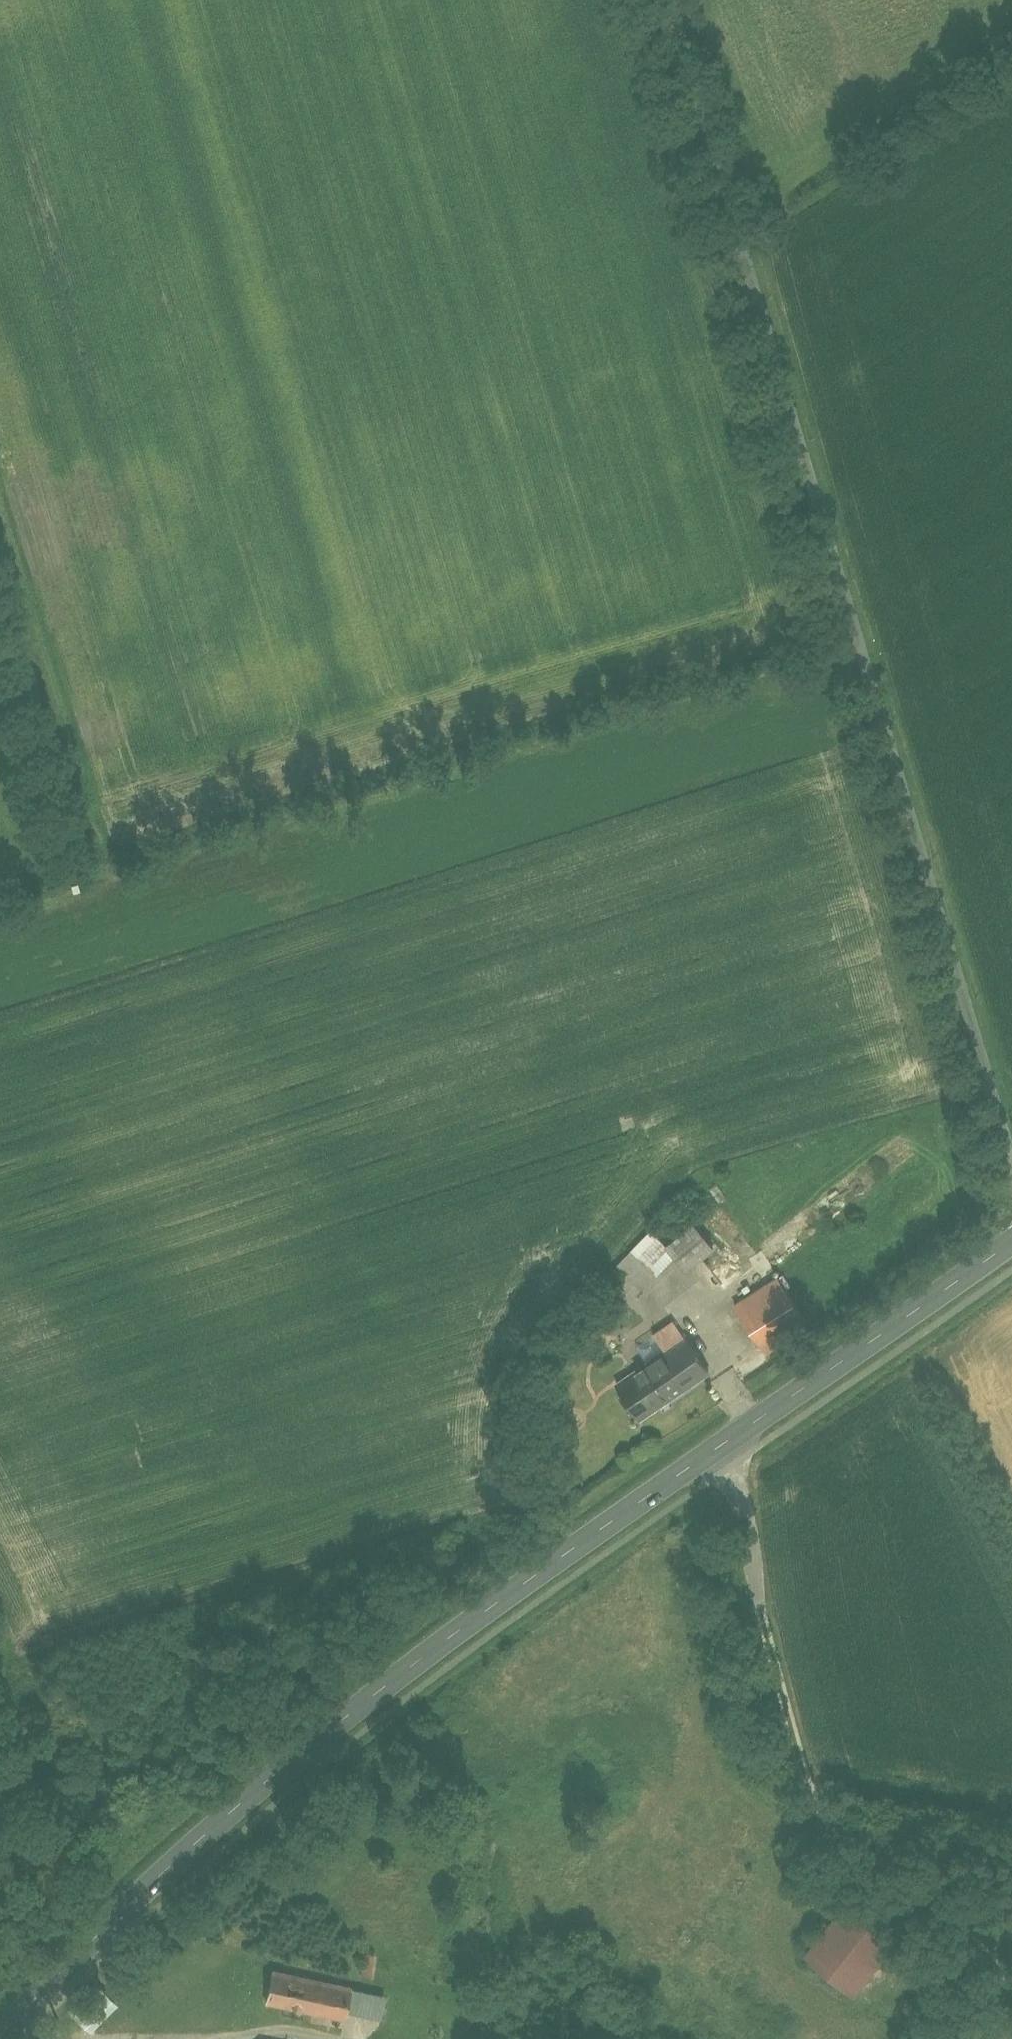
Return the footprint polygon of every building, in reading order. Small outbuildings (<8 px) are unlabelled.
[(689,1213),(662,1236),(644,1219),(610,1254),(617,1261),(612,1266),(627,1281),(632,1275),(636,1279),(670,1245),(683,1261),(710,1239),(689,1213)] [(771,1266),(728,1292),(746,1323),(790,1296),(771,1266)] [(615,1378),(643,1418),(710,1371),(672,1317),(635,1343),(645,1357),(615,1378)] [(838,1915),(800,1965),(853,2005),(891,1956),(838,1915)] [(371,1961),(356,1959),(353,1982),(368,1984),(371,1961)] [(266,1973),(258,2011),(340,2027),(348,1990),(266,1973)] [(89,2034),(118,2005),(95,1981),(66,2010),(89,2034)]
